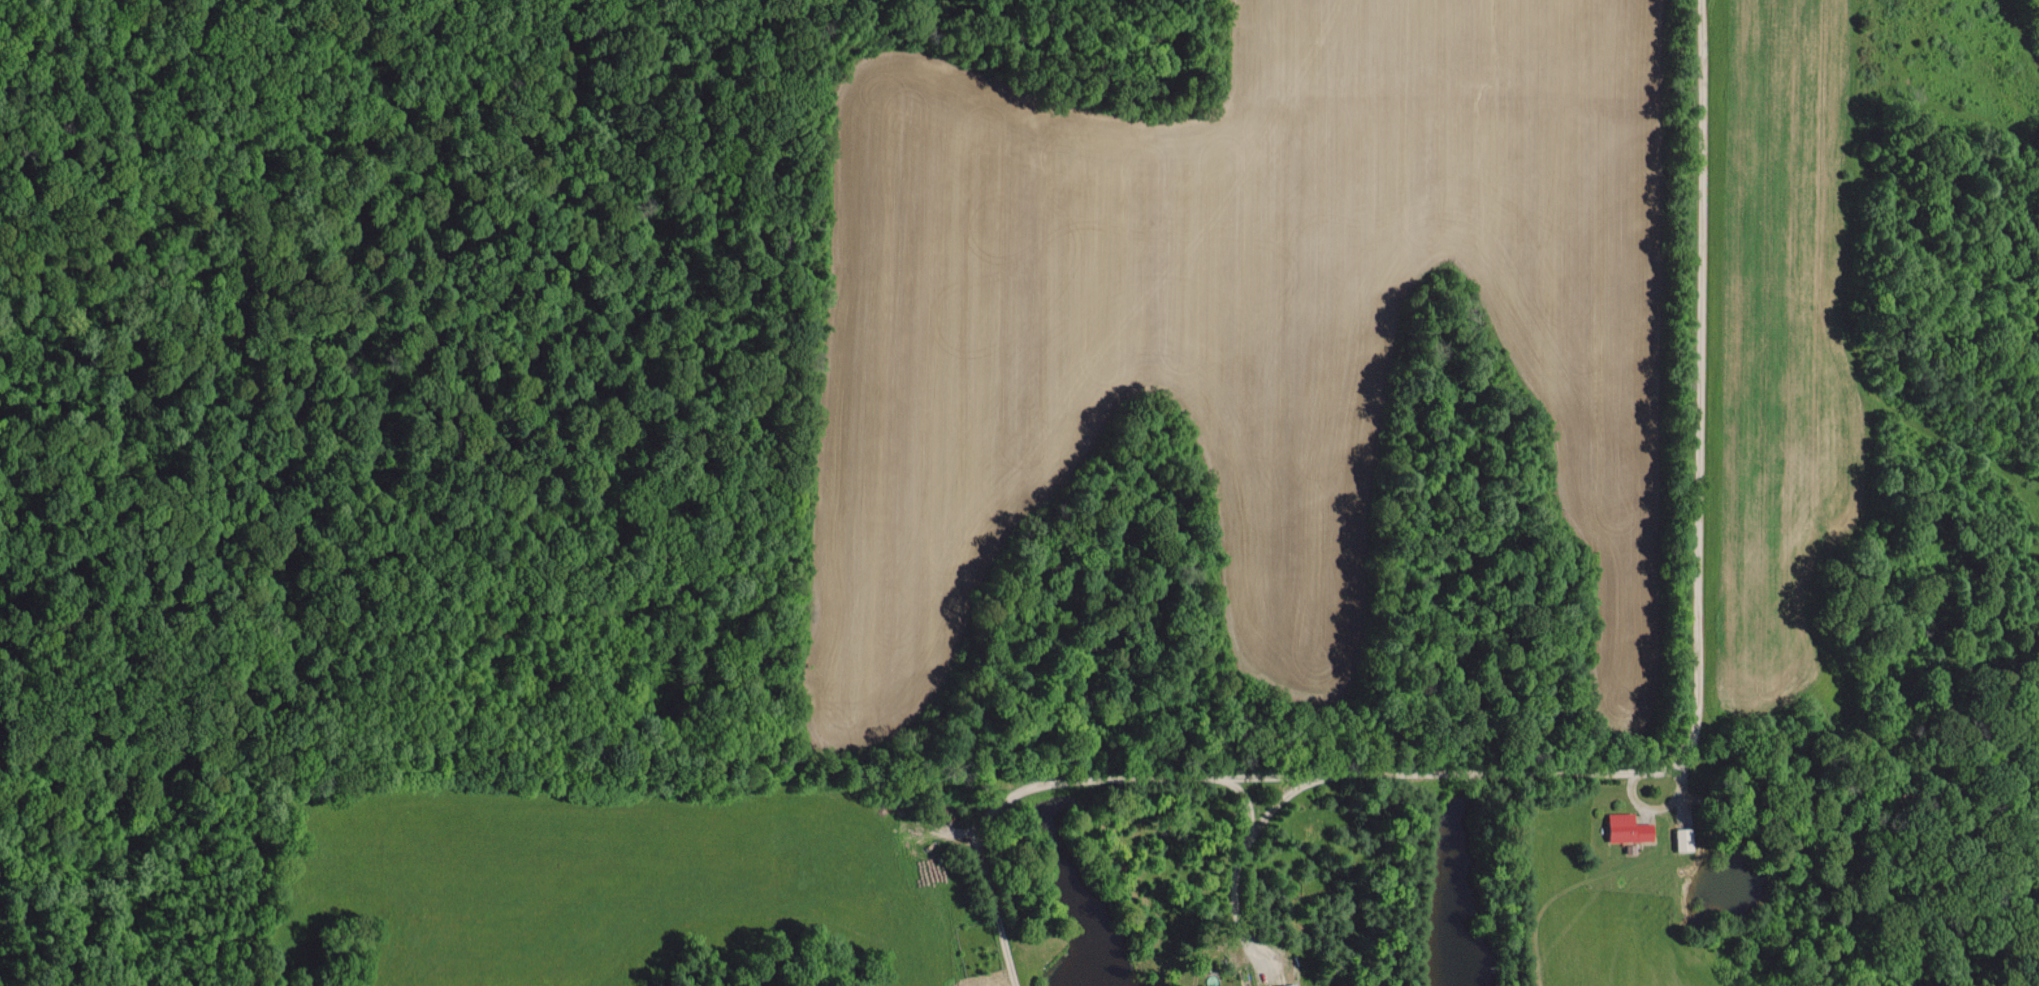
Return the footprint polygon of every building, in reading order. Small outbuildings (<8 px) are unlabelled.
[(1629,822),(1629,813),(1604,812),(1604,839),(1647,840),(1647,823),(1629,822)] [(1672,850),(1689,849),(1688,827),(1671,828),(1672,850)]
